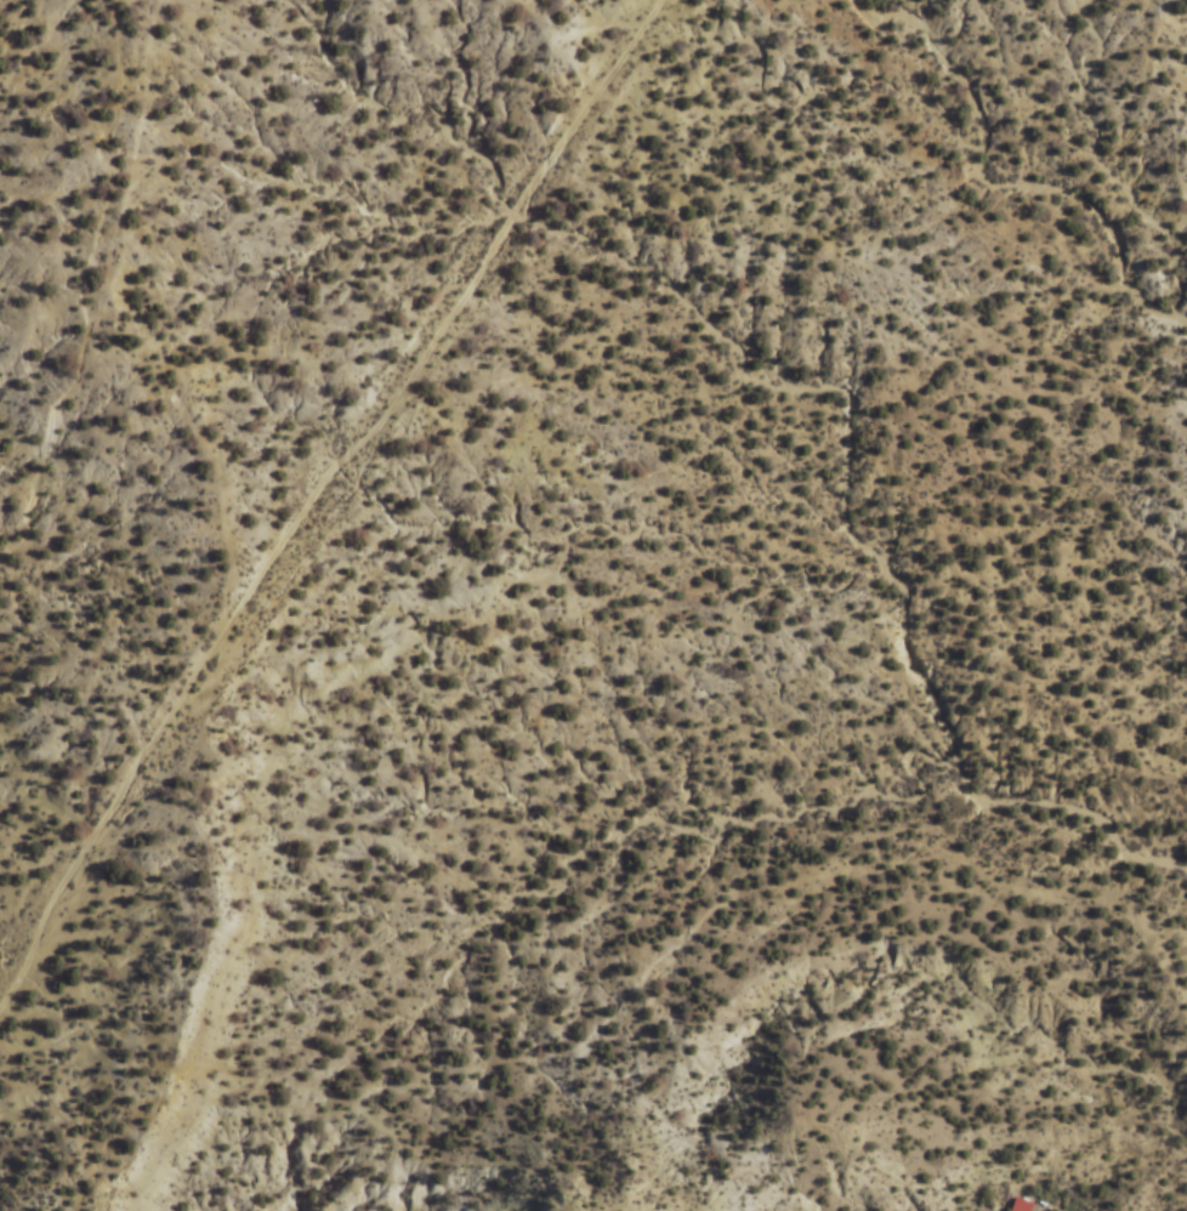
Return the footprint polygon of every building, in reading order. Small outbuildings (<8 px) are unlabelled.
[(1032,1204),(1014,1199),(1010,1210),(1030,1210),(1032,1204)]
